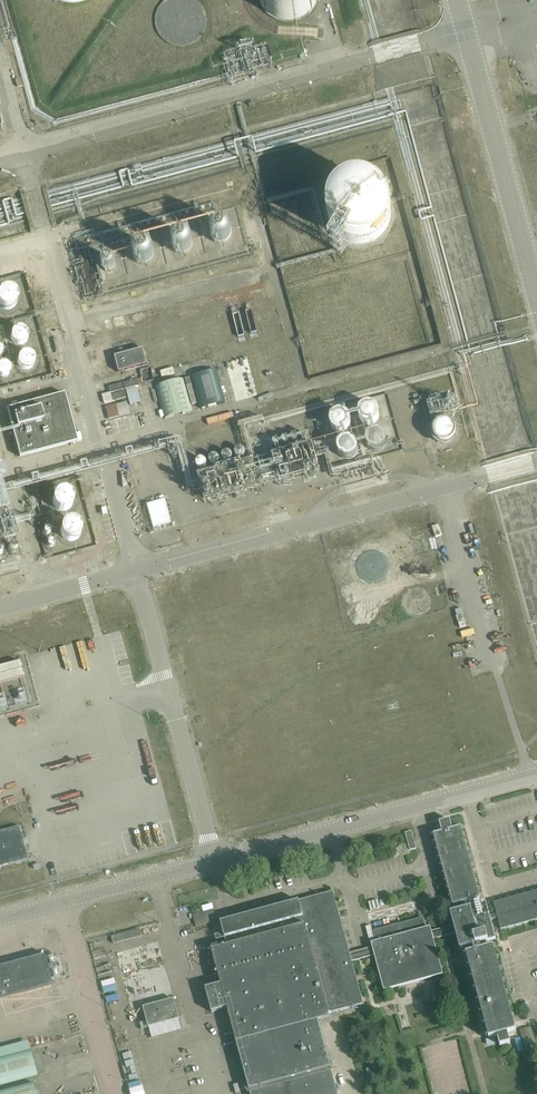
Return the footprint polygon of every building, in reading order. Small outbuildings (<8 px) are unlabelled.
[(266,3),(268,8),(271,12),(275,16),(281,19),(286,21),(291,21),(297,21),(301,19),(306,17),(310,14),(314,10),(317,5),(318,0),(265,0),(266,3)] [(389,216),(389,210),(389,205),(387,198),(384,193),(380,187),(375,183),(370,180),(364,178),(357,177),(351,178),(346,179),(339,182),(334,186),(330,191),(326,197),(324,203),(323,210),(324,216),(326,222),(328,228),(333,233),(337,237),(343,241),(350,243),(356,243),(363,243),(370,241),(375,237),(380,233),(384,228),(387,222),(389,216)] [(230,236),(230,232),(230,229),(228,226),(225,224),(221,223),(217,223),(214,225),(212,227),(211,229),(211,232),(211,236),(213,239),(216,241),(220,242),(222,242),(224,241),(227,239),(230,236)] [(189,243),(190,241),(189,238),(187,235),(184,233),(181,232),(177,233),(174,234),(172,238),(171,241),(171,245),(173,248),(176,250),(180,251),(183,250),(186,248),(189,246),(189,243)] [(150,255),(150,252),(150,248),(148,245),(145,243),(143,242),(141,242),(137,243),(134,245),(132,248),(131,251),(132,255),(134,258),(136,260),(140,261),(144,260),(147,258),(150,255)] [(2,307),(6,309),(11,308),(14,306),(17,302),(17,297),(15,292),(11,290),(7,289),(3,290),(0,292),(0,306),(2,307)] [(11,334),(12,338),(15,342),(19,343),(24,342),(27,338),(28,334),(26,331),(24,328),(20,327),(16,327),(13,330),(11,334)] [(119,372),(147,364),(143,349),(115,357),(119,372)] [(18,357),(18,362),(19,366),(23,368),(27,369),(31,368),(34,364),(35,360),(33,356),(30,353),(25,352),(21,354),(18,357)] [(0,375),(4,376),(7,375),(10,372),(10,369),(9,366),(7,364),(4,363),(1,364),(0,364),(0,375)] [(216,370),(191,377),(200,409),(225,402),(216,370)] [(164,417),(192,410),(184,378),(156,385),(164,417)] [(110,392),(124,389),(122,383),(109,387),(110,392)] [(10,388),(4,385),(0,391),(0,392),(6,396),(10,388)] [(20,456),(77,441),(64,393),(7,409),(20,456)] [(109,420),(130,414),(127,402),(106,408),(109,420)] [(383,417),(383,414),(383,411),(381,409),(379,407),(377,407),(373,407),(371,409),(369,411),(368,414),(369,417),(370,419),(372,421),(375,422),(378,421),(381,420),(383,417)] [(352,427),(353,423),(352,420),(351,417),(349,416),(348,415),(345,414),(341,415),(338,417),(337,419),(336,423),(336,426),(338,429),(341,431),(343,431),(347,431),(350,430),(352,427)] [(457,437),(457,433),(457,429),(455,425),(453,424),(451,422),(446,421),(444,421),(441,422),(439,423),(437,425),(436,426),(435,428),(434,431),(434,433),(434,436),(435,438),(436,440),(437,441),(439,443),(441,444),(446,445),(450,444),(453,442),(455,441),(457,437)] [(390,445),(391,442),(390,439),(389,436),(386,435),(384,434),(380,434),(378,436),(376,439),(375,442),(375,445),(377,447),(380,449),(382,450),(385,450),(388,448),(390,445)] [(358,451),(359,448),(358,445),(357,443),(354,441),(352,441),(349,441),(347,442),(345,445),(344,448),(344,451),(346,453),(348,455),(351,455),(354,455),(356,454),(358,451)] [(198,460),(207,456),(204,448),(194,451),(198,460)] [(56,497),(57,502),(59,505),(64,507),(68,506),(72,503),(72,499),(72,495),(69,493),(66,491),(62,491),(58,494),(56,497)] [(63,530),(63,534),(66,538),(70,539),(75,538),(78,535),(79,531),(78,528),(76,525),(73,523),(68,524),(65,526),(63,530)] [(0,666),(0,683),(23,676),(19,661),(0,666)] [(28,851),(21,819),(0,824),(0,857),(28,851)] [(450,819),(439,822),(442,832),(433,834),(452,906),(464,902),(466,909),(451,913),(454,925),(431,931),(429,927),(426,928),(422,917),(372,930),(375,942),(371,943),(372,947),(349,953),(333,891),(220,922),(227,945),(211,949),(220,984),(205,988),(211,1012),(227,1008),(250,1093),(338,1093),(318,1021),(329,1017),(328,1013),(363,1004),(352,961),(375,955),(384,990),(442,974),(433,939),(456,933),(460,949),(476,945),(478,952),(467,955),(489,1038),(497,1035),(500,1046),(510,1043),(507,1033),(515,1031),(492,948),(482,951),(480,943),(487,941),(487,940),(491,939),(489,932),(493,931),(490,920),(498,918),(501,929),(536,920),(536,890),(493,902),(496,914),(489,916),(485,904),(470,908),(468,901),(480,898),(461,827),(452,829),(450,819)] [(377,900),(378,906),(395,903),(394,897),(377,900)] [(53,985),(45,954),(0,966),(0,1000),(53,985)] [(183,1000),(151,1009),(155,1025),(188,1016),(183,1000)] [(125,1015),(114,1018),(115,1025),(127,1022),(125,1015)] [(122,1044),(123,1050),(132,1048),(131,1042),(122,1044)] [(133,1050),(126,1051),(127,1060),(134,1059),(133,1050)] [(32,1051),(0,1059),(0,1085),(38,1074),(32,1051)] [(0,1092),(0,1093),(37,1093),(34,1083),(0,1092)]
